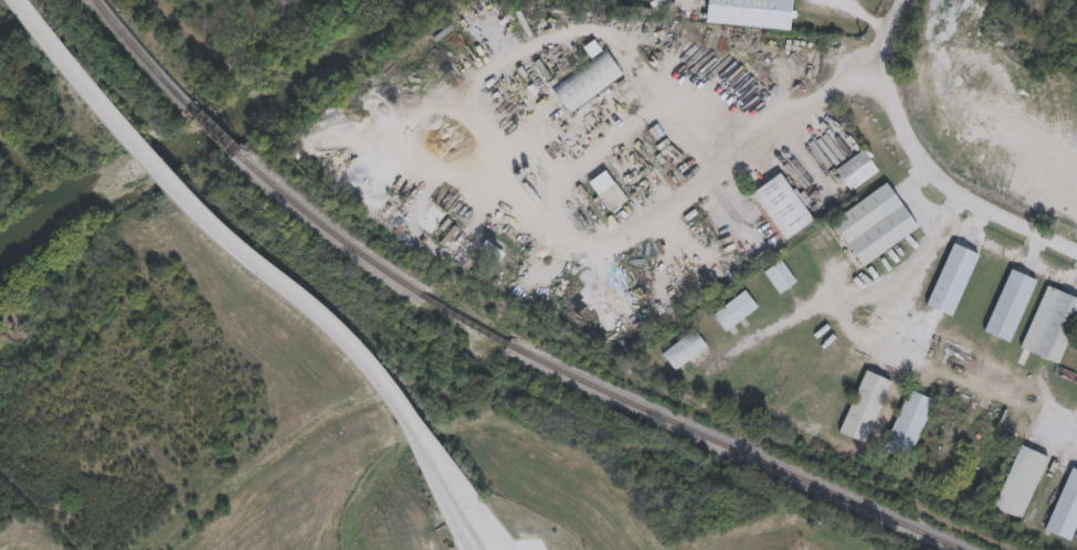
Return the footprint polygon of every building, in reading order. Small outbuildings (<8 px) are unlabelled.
[(706,22),(708,0),(793,0),(791,29),(706,22)] [(624,76),(569,112),(551,86),(592,60),(583,46),(598,36),(624,76)] [(881,169),(849,191),(834,168),(866,147),(881,169)] [(627,201),(609,212),(589,180),(608,168),(627,201)] [(751,191),(781,170),(814,219),(784,240),(751,191)] [(919,228),(862,265),(831,219),(889,181),(919,228)] [(927,305),(951,241),(979,251),(954,316),(927,305)] [(763,271),(781,258),(798,281),(780,294),(763,271)] [(1037,278),(1012,341),(984,330),(1009,267),(1037,278)] [(1044,284),(1076,295),(1076,320),(1062,363),(1021,348),(1044,284)] [(759,306),(726,330),(712,314),(746,288),(759,306)] [(662,351),(694,327),(707,345),(675,369),(662,351)] [(893,380),(866,443),(838,432),(865,368),(893,380)] [(883,452),(908,388),(935,399),(909,462),(883,452)] [(1048,454),(1024,519),(994,508),(1017,443),(1048,454)] [(1071,465),(1076,467),(1076,525),(1070,540),(1044,528),(1071,465)]
